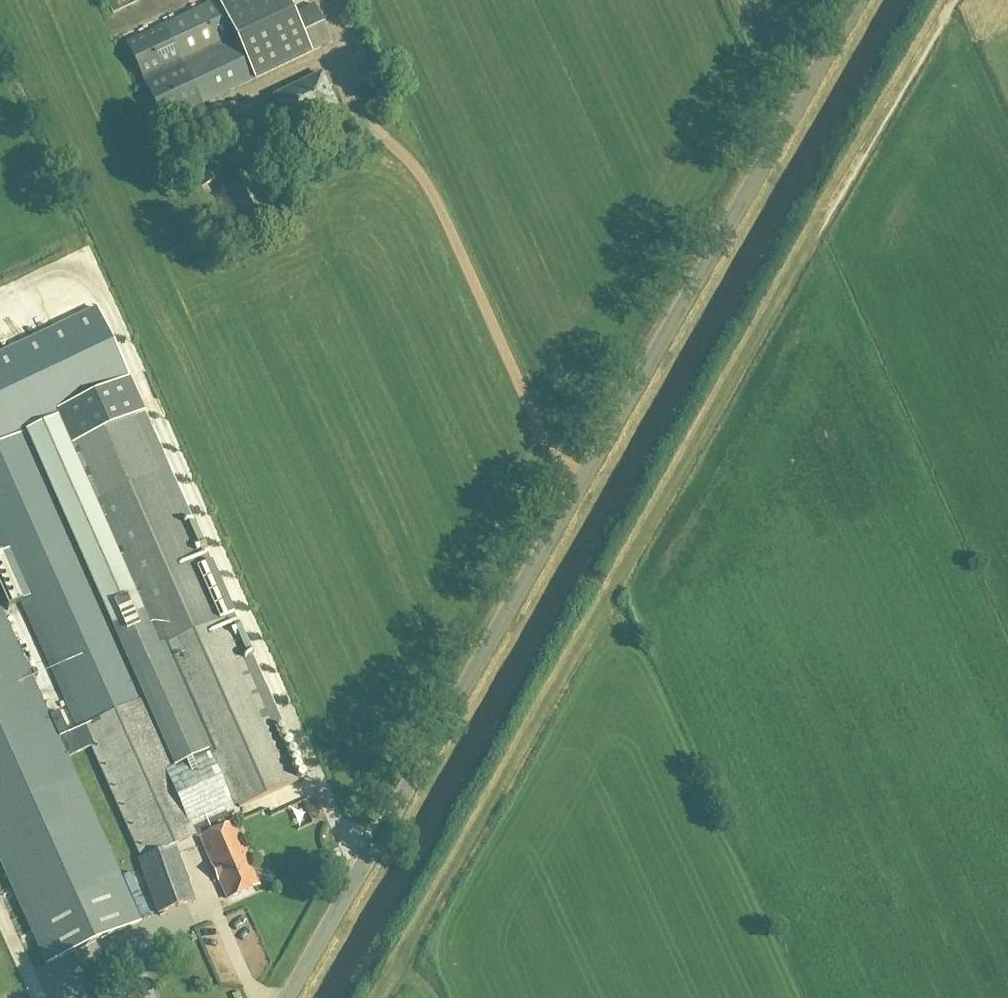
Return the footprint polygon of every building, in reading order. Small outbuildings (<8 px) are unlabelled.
[(301,10),(293,13),(287,0),(216,0),(125,44),(163,123),(332,42),(314,4),(301,10)] [(321,74),(274,97),(289,128),(336,106),(321,74)] [(224,176),(214,156),(191,166),(201,187),(224,176)] [(253,171),(222,186),(240,225),(271,211),(253,171)] [(56,402),(60,413),(80,405),(76,394),(56,402)] [(83,725),(142,857),(139,858),(158,913),(194,901),(175,846),(199,835),(227,899),(256,887),(250,875),(254,874),(245,854),(246,853),(233,823),(231,823),(227,813),(234,810),(233,808),(237,806),(238,808),(297,782),(273,728),(283,723),(144,412),(70,445),(58,417),(23,433),(0,443),(0,535),(85,724),(83,725)] [(45,963),(140,920),(0,608),(0,862),(45,963)]
